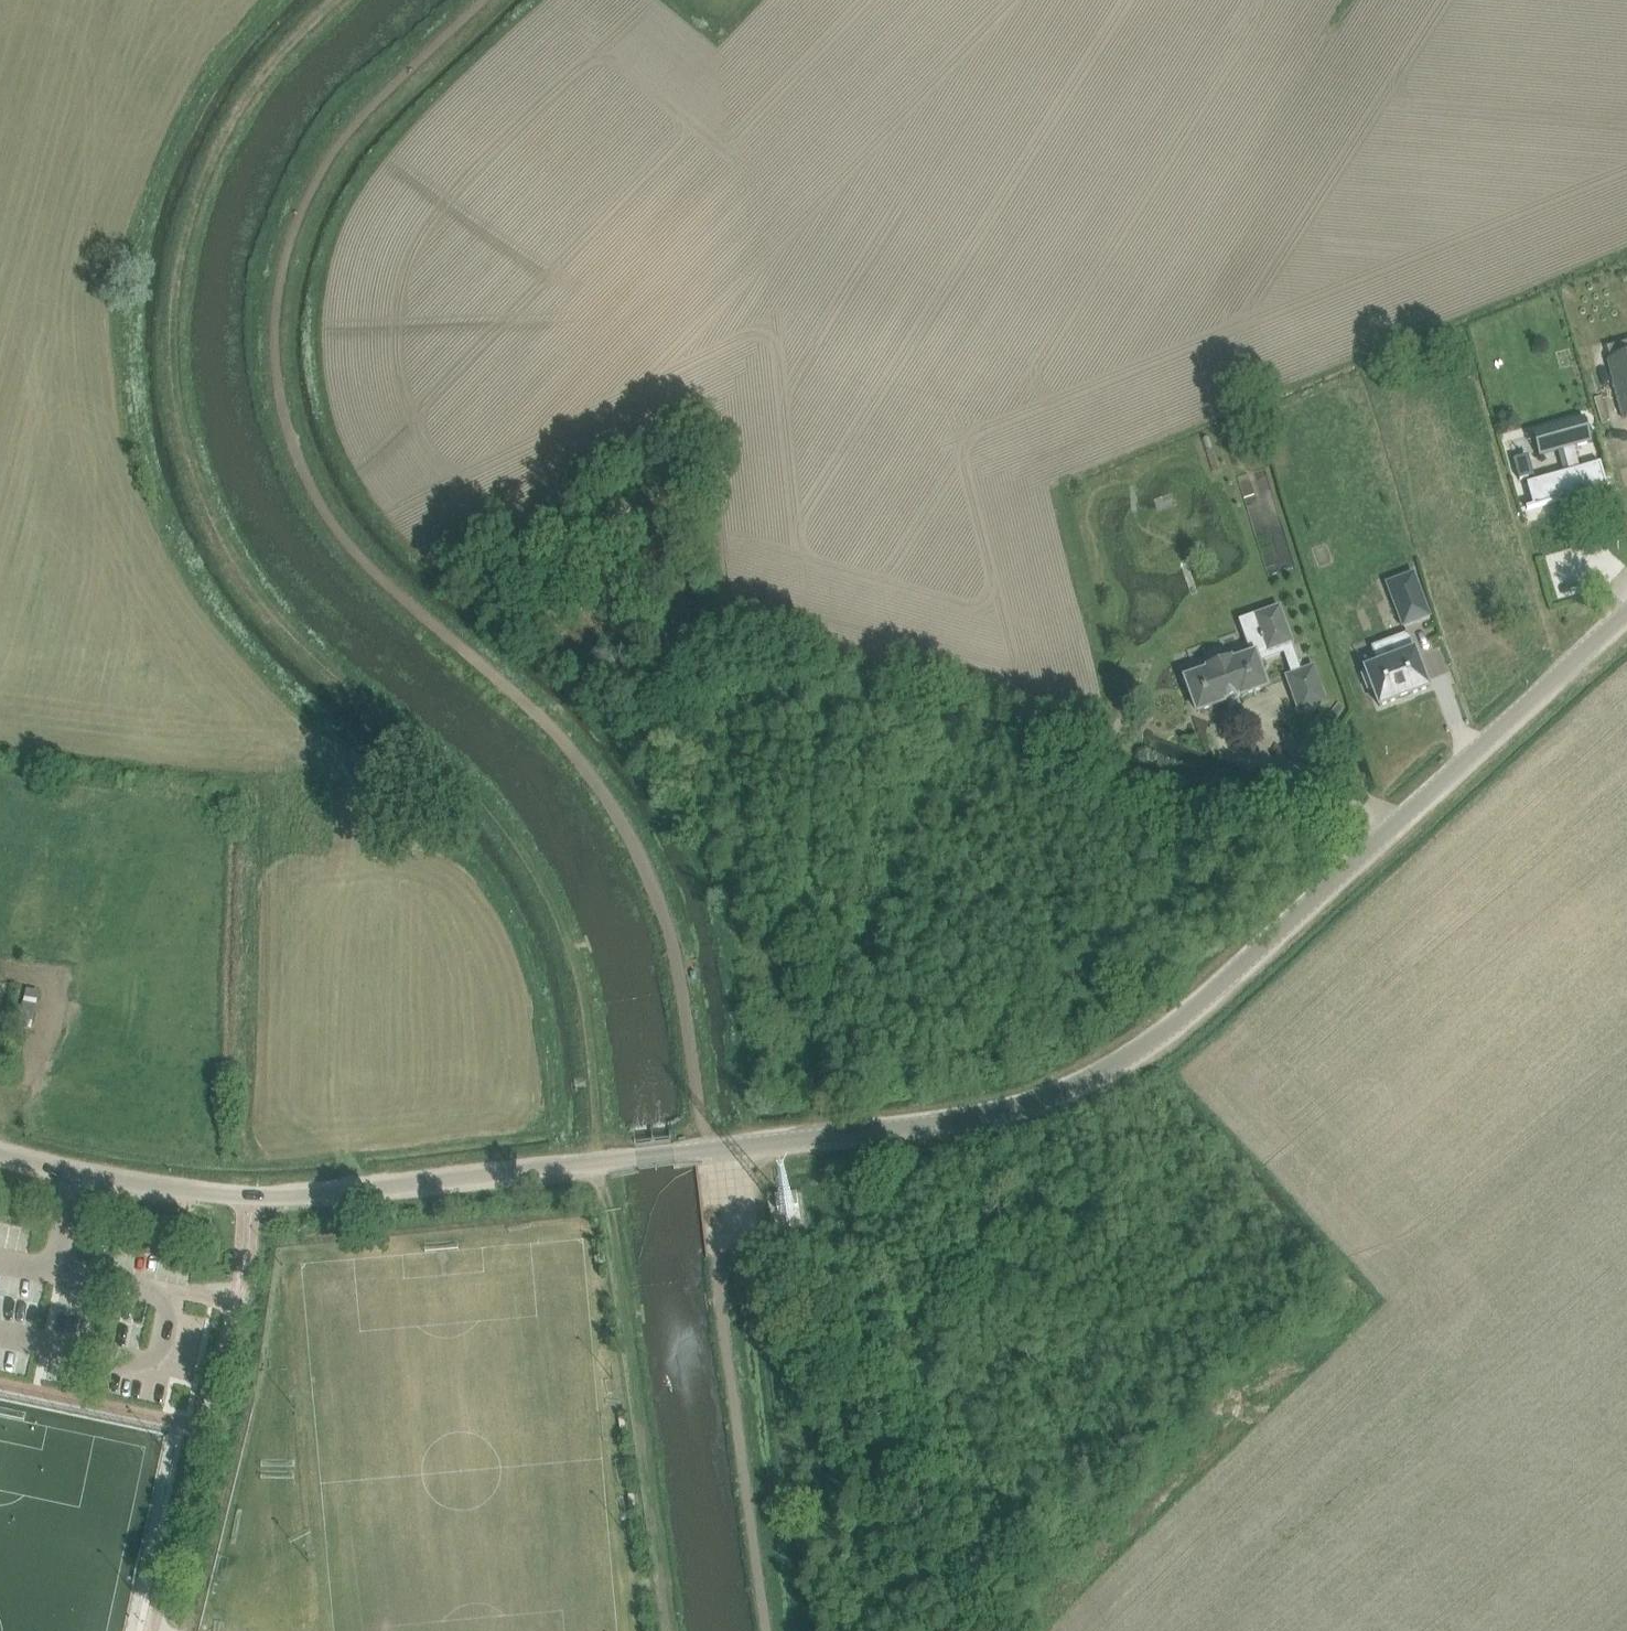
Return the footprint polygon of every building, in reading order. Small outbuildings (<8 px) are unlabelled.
[(1610,363),(1626,419),(1626,358),(1610,363)] [(1527,477),(1534,501),(1576,489),(1578,495),(1599,489),(1597,483),(1606,481),(1600,457),(1579,463),(1572,439),(1588,435),(1581,412),(1532,426),(1539,448),(1562,442),(1569,466),(1527,477)] [(1404,626),(1430,616),(1421,591),(1394,601),(1404,626)] [(1280,608),(1259,615),(1270,648),(1231,662),(1230,659),(1209,667),(1210,670),(1186,679),(1198,712),(1224,703),(1223,700),(1241,694),(1241,696),(1267,687),(1258,661),(1285,651),(1294,675),(1288,677),(1301,713),(1327,703),(1314,668),(1301,672),(1290,643),(1292,642),(1280,608)] [(1380,706),(1430,688),(1416,650),(1414,651),(1408,634),(1373,647),(1379,664),(1366,669),(1367,673),(1363,675),(1368,689),(1373,688),(1380,706)] [(17,1033),(28,1036),(33,1013),(22,1011),(17,1033)] [(797,1196),(777,1198),(778,1210),(798,1208),(797,1196)]
